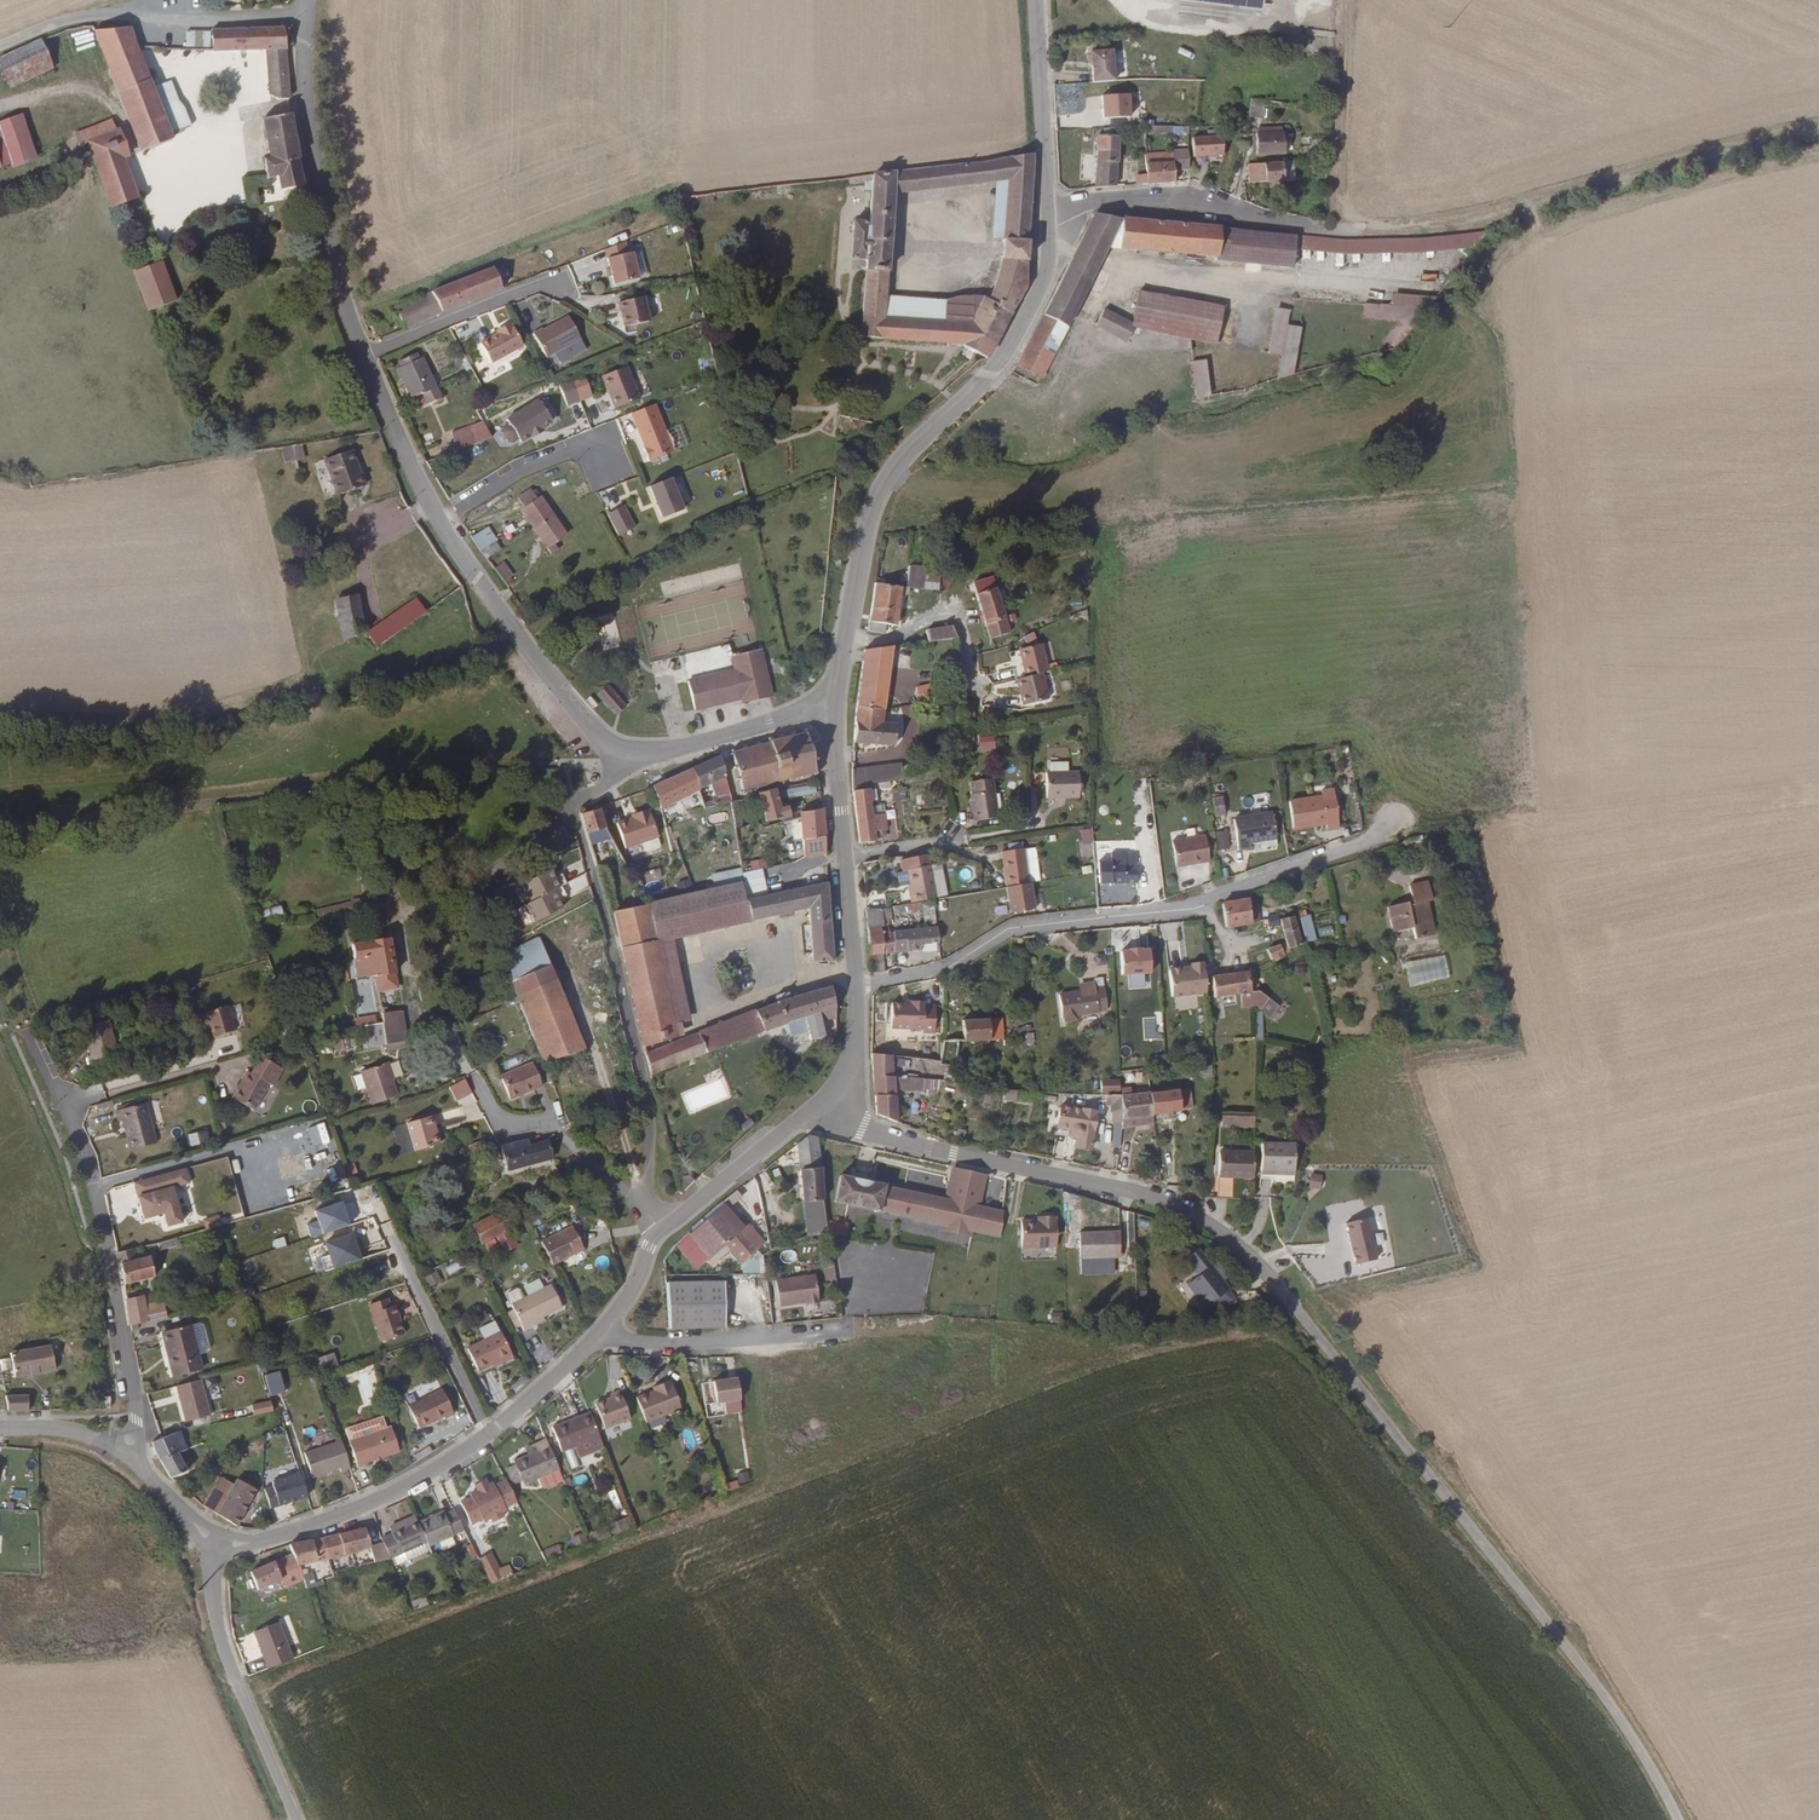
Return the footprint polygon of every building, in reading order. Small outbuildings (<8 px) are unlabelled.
[(1258,9),(1259,0),(1187,0),(1258,9)] [(261,28),(261,52),(266,52),(267,66),(286,63),(283,31),(286,31),(286,27),(261,28)] [(261,28),(210,29),(210,52),(261,52),(261,28)] [(129,30),(93,31),(140,151),(172,139),(170,133),(189,127),(182,107),(176,100),(166,104),(158,85),(151,88),(129,30)] [(207,47),(208,32),(184,31),(183,46),(207,47)] [(0,59),(0,65),(8,84),(52,64),(41,41),(0,59)] [(1091,82),(1112,81),(1110,51),(1089,52),(1086,55),(1087,63),(1090,66),(1091,82)] [(286,63),(267,66),(270,96),(277,99),(290,99),(286,63)] [(166,104),(176,100),(168,82),(158,85),(166,104)] [(1098,120),(1128,119),(1127,95),(1097,96),(1098,120)] [(1267,116),(1267,107),(1260,106),(1261,100),(1252,99),(1249,121),(1259,122),(1259,116),(1267,116)] [(280,188),(304,185),(303,176),(304,175),(304,172),(302,172),(300,160),(302,160),(301,156),(300,157),(291,112),(263,118),(270,157),(264,158),(267,177),(265,177),(266,181),(270,181),(270,179),(278,178),(280,188)] [(0,123),(0,166),(11,162),(12,166),(35,157),(20,116),(0,123)] [(87,142),(93,161),(148,311),(175,301),(135,191),(122,157),(127,154),(117,128),(114,129),(110,119),(73,132),(77,146),(87,142)] [(1208,136),(1222,135),(1221,127),(1208,128),(1208,136)] [(1257,134),(1258,155),(1285,154),(1285,151),(1294,151),(1294,135),(1286,135),(1286,133),(1282,133),(1282,130),(1273,130),(1273,128),(1259,128),(1259,130),(1258,130),(1257,134)] [(1241,134),(1241,150),(1248,150),(1249,135),(1241,134)] [(1208,136),(1194,138),(1194,157),(1225,155),(1224,135),(1222,135),(1208,136)] [(1099,136),(1096,188),(1115,187),(1117,137),(1099,136)] [(1161,183),(1175,182),(1174,170),(1190,170),(1189,151),(1173,152),(1173,163),(1159,164),(1161,183)] [(960,353),(969,356),(971,349),(982,354),(1025,285),(1033,153),(994,159),(975,162),(871,174),(865,174),(848,177),(848,183),(865,181),(864,185),(867,188),(873,188),(870,220),(854,219),(851,258),(867,260),(861,337),(959,345),(963,346),(960,353)] [(1314,177),(1326,177),(1325,159),(1315,159),(1314,177)] [(1250,166),(1251,184),(1296,182),(1294,161),(1290,162),(1283,164),(1250,166)] [(1147,184),(1161,183),(1159,164),(1151,164),(1147,164),(1147,175),(1147,184)] [(766,195),(766,186),(743,188),(742,197),(766,195)] [(1109,246),(1218,256),(1221,229),(1095,214),(1070,264),(1018,363),(1020,364),(1042,376),(1076,311),(1109,246)] [(1341,255),(1344,241),(1296,238),(1255,232),(1221,229),(1218,256),(1217,260),(1292,266),(1294,251),(1341,255)] [(1475,250),(1489,232),(1411,240),(1344,241),(1341,255),(1347,256),(1465,251),(1451,270),(1458,271),(1475,250)] [(629,253),(626,241),(606,249),(614,284),(639,278),(632,252),(629,253)] [(544,251),(548,266),(556,263),(552,249),(544,251)] [(502,289),(494,265),(416,297),(395,307),(362,318),(365,327),(398,316),(403,330),(432,316),(502,289)] [(985,298),(887,291),(884,318),(972,325),(985,298)] [(1105,309),(1098,322),(1130,339),(1137,325),(1154,330),(1219,343),(1224,308),(1140,291),(1134,324),(1105,309)] [(1425,310),(1435,299),(1394,294),(1393,307),(1425,310)] [(650,319),(645,295),(620,302),(625,326),(650,319)] [(1394,348),(1425,310),(1393,307),(1366,304),(1365,317),(1401,322),(1386,340),(1394,348)] [(487,314),(492,327),(507,321),(502,308),(487,314)] [(1283,325),(1286,310),(1272,308),(1264,352),(1278,354),(1283,325)] [(548,359),(581,340),(568,318),(543,332),(543,330),(534,335),(548,359)] [(522,345),(509,322),(498,329),(500,331),(478,344),(490,364),(522,345)] [(1276,381),(1287,375),(1296,328),(1283,325),(1278,354),(1264,352),(1257,387),(1276,381)] [(585,347),(581,340),(548,359),(552,366),(585,347)] [(709,371),(705,357),(696,359),(700,374),(709,371)] [(439,397),(421,358),(398,368),(415,407),(439,397)] [(1194,362),(1197,397),(1211,394),(1207,361),(1194,362)] [(1020,364),(1013,372),(1038,384),(1042,376),(1020,364)] [(615,397),(612,398),(615,408),(640,398),(628,368),(606,377),(615,397)] [(567,404),(580,399),(570,374),(558,380),(567,404)] [(603,378),(612,398),(615,397),(606,377),(603,378)] [(556,418),(547,395),(512,409),(513,412),(505,416),(504,419),(509,432),(513,432),(520,429),(522,433),(533,429),(535,431),(547,426),(546,423),(556,418)] [(673,452),(654,404),(630,414),(644,448),(643,449),(648,461),(673,452)] [(452,432),(458,449),(493,437),(484,420),(452,432)] [(279,448),(282,463),(303,459),(300,444),(279,448)] [(366,485),(353,449),(327,459),(340,495),(366,485)] [(653,519),(679,512),(671,479),(645,485),(653,519)] [(551,516),(554,515),(542,497),(538,500),(532,491),(530,488),(519,497),(526,508),(523,511),(534,528),(551,516)] [(535,488),(532,491),(538,500),(542,497),(535,488)] [(623,505),(605,513),(614,536),(633,528),(623,505)] [(567,534),(554,515),(551,516),(534,528),(551,554),(558,549),(554,543),(567,534)] [(482,533),(491,546),(495,543),(491,536),(494,534),(489,528),(482,533)] [(473,538),(483,552),(491,546),(482,533),(473,538)] [(495,570),(508,588),(512,586),(510,582),(515,579),(514,578),(510,572),(504,564),(495,570)] [(911,565),(909,586),(910,586),(925,588),(926,567),(911,565)] [(958,570),(926,567),(925,588),(956,592),(958,570)] [(994,577),(974,583),(991,635),(1010,629),(994,577)] [(909,586),(876,583),(872,609),(885,610),(887,598),(901,600),(901,596),(909,593),(910,586),(909,586)] [(355,587),(334,593),(346,639),(365,626),(355,587)] [(885,610),(872,609),(869,632),(885,633),(887,624),(897,625),(901,600),(887,598),(885,610)] [(415,612),(369,636),(375,644),(376,648),(422,626),(415,612)] [(601,631),(608,638),(618,629),(611,622),(601,631)] [(958,633),(953,624),(927,630),(929,640),(958,635),(958,633)] [(1046,671),(1052,669),(1045,642),(1022,648),(1029,675),(1046,671)] [(890,645),(865,650),(859,708),(883,709),(890,645)] [(741,699),(771,692),(760,650),(732,657),(733,658),(728,660),(730,668),(735,667),(736,671),(689,683),(696,710),(741,699)] [(789,673),(787,662),(781,663),(783,674),(789,673)] [(1027,686),(1023,687),(1027,703),(1052,697),(1046,671),(1029,675),(1025,676),(1027,686)] [(616,713),(624,706),(607,686),(599,694),(616,713)] [(743,705),(772,697),(771,692),(741,699),(743,705)] [(974,707),(965,707),(966,724),(975,723),(974,707)] [(883,709),(859,708),(855,742),(896,744),(897,723),(883,722),(883,709)] [(735,749),(733,750),(733,753),(731,754),(731,756),(734,756),(736,766),(734,768),(735,770),(737,770),(739,779),(737,780),(737,782),(740,781),(743,791),(739,792),(740,794),(743,794),(744,795),(746,794),(746,792),(749,792),(749,790),(756,788),(757,790),(759,790),(759,787),(767,785),(768,788),(771,787),(770,785),(779,782),(780,785),(784,785),(783,782),(790,780),(791,782),(796,781),(797,778),(802,777),(803,779),(805,779),(805,776),(814,774),(815,776),(817,776),(817,773),(821,773),(820,769),(816,770),(814,762),(818,761),(818,758),(814,759),(811,749),(815,748),(815,745),(811,746),(808,736),(812,736),(812,732),(808,733),(807,730),(804,731),(805,734),(796,736),(795,733),(793,734),(793,737),(784,739),(783,735),(780,735),(781,740),(775,742),(774,737),(769,738),(770,743),(762,745),(761,742),(758,743),(758,746),(748,749),(746,745),(743,747),(744,750),(736,752),(735,749)] [(976,752),(993,751),(993,736),(976,736),(976,752)] [(731,795),(720,757),(693,769),(698,790),(704,809),(730,802),(734,801),(732,797),(714,803),(711,792),(714,791),(716,800),(731,795)] [(902,759),(865,766),(869,785),(905,778),(902,759)] [(1052,771),(1072,771),(1071,761),(1052,762),(1052,771)] [(865,766),(854,768),(854,788),(869,785),(865,766)] [(698,790),(693,769),(653,787),(662,809),(676,802),(683,800),(698,790)] [(1082,770),(1072,771),(1052,771),(1049,771),(1050,796),(1063,796),(1063,794),(1082,793),(1082,770)] [(976,820),(1000,816),(993,778),(972,782),(974,793),(971,794),(976,820)] [(819,786),(819,781),(799,785),(801,791),(819,786)] [(757,793),(766,823),(792,816),(789,807),(781,809),(777,797),(801,791),(799,785),(782,789),(757,793)] [(878,787),(855,791),(862,844),(863,845),(878,842),(877,839),(886,838),(887,835),(887,831),(889,830),(887,814),(874,815),(872,804),(879,803),(878,787)] [(906,801),(905,789),(894,790),(895,802),(906,801)] [(1326,829),(1339,827),(1332,790),(1321,791),(1322,797),(1289,802),(1292,828),(1325,823),(1326,829)] [(1253,795),(1253,804),(1266,804),(1266,795),(1253,795)] [(1226,816),(1223,797),(1213,798),(1216,817),(1226,816)] [(742,823),(737,800),(734,801),(730,802),(736,824),(742,823)] [(604,827),(600,805),(597,806),(597,809),(582,814),(589,836),(598,832),(603,843),(610,839),(604,827)] [(657,837),(648,809),(636,813),(637,817),(616,823),(624,848),(657,837)] [(826,850),(824,809),(801,813),(802,818),(805,853),(826,850)] [(1250,841),(1261,840),(1277,837),(1273,813),(1234,819),(1240,850),(1251,848),(1250,841)] [(685,814),(665,819),(669,827),(687,823),(685,814)] [(1089,829),(1078,830),(1080,845),(1091,843),(1089,829)] [(1226,832),(1214,833),(1216,851),(1228,849),(1226,832)] [(1433,839),(1431,832),(1407,840),(1410,850),(1427,844),(1426,841),(1433,839)] [(1210,862),(1206,836),(1173,841),(1177,867),(1210,862)] [(1277,837),(1261,840),(1262,846),(1266,848),(1278,846),(1277,837)] [(1004,852),(1010,887),(1032,883),(1026,849),(1004,852)] [(1136,882),(1137,855),(1111,855),(1111,863),(1099,863),(1099,883),(1136,882)] [(580,862),(558,870),(562,881),(584,873),(580,862)] [(908,870),(914,902),(937,897),(931,865),(908,870)] [(643,886),(662,882),(659,869),(640,872),(643,886)] [(762,869),(742,874),(744,883),(763,879),(762,869)] [(528,927),(562,906),(541,871),(516,886),(525,902),(517,908),(528,927)] [(561,899),(589,887),(584,874),(564,883),(560,875),(552,878),(561,899)] [(763,879),(744,883),(749,920),(802,907),(808,906),(829,901),(827,884),(782,892),(779,875),(763,879)] [(1408,883),(1411,899),(1412,902),(1406,903),(1405,900),(1386,904),(1391,929),(1410,925),(1412,936),(1432,932),(1425,899),(1429,898),(1426,880),(1408,883)] [(744,883),(614,911),(622,951),(643,1043),(676,1035),(674,1023),(653,940),(662,939),(749,920),(744,883)] [(338,914),(356,909),(354,900),(336,905),(338,914)] [(1250,900),(1222,905),(1227,929),(1253,923),(1250,908),(1250,900)] [(835,961),(829,901),(808,906),(814,961),(835,961)] [(914,902),(894,906),(895,913),(924,908),(923,902),(914,902)] [(890,906),(867,911),(871,971),(884,970),(885,962),(878,962),(878,953),(884,953),(881,923),(889,923),(889,919),(892,920),(890,906)] [(1250,908),(1253,923),(1259,922),(1257,907),(1250,908)] [(1310,915),(1301,917),(1305,935),(1314,932),(1310,915)] [(1268,918),(1268,920),(1270,927),(1279,925),(1277,916),(1268,918)] [(306,924),(304,917),(295,919),(297,927),(306,924)] [(1281,919),(1287,941),(1289,947),(1301,944),(1293,917),(1281,919)] [(890,934),(889,923),(881,923),(884,953),(894,952),(893,933),(890,934)] [(1146,925),(1112,928),(1116,974),(1126,973),(1127,986),(1144,985),(1143,973),(1149,973),(1147,945),(1139,946),(1139,937),(1147,936),(1146,925)] [(1317,927),(1318,936),(1331,934),(1330,925),(1317,927)] [(895,933),(893,933),(894,952),(922,950),(922,944),(940,943),(939,929),(895,931),(895,933)] [(1314,932),(1305,935),(1306,940),(1316,938),(1314,932)] [(384,976),(396,974),(389,939),(351,946),(357,978),(376,975),(378,988),(386,986),(384,976)] [(536,939),(505,954),(516,1000),(518,1000),(541,1061),(582,1049),(536,939)] [(682,1021),(662,939),(653,940),(674,1023),(682,1021)] [(1289,947),(1287,941),(1268,951),(1271,961),(1291,951),(1289,947)] [(1271,961),(1268,951),(1250,959),(1254,969),(1271,961)] [(1404,962),(1409,986),(1449,978),(1443,953),(1404,962)] [(1170,997),(1208,995),(1205,971),(1189,972),(1189,977),(1169,978),(1170,997)] [(1233,994),(1233,996),(1241,995),(1242,1004),(1257,1004),(1257,1008),(1263,1008),(1269,998),(1258,991),(1253,992),(1252,989),(1249,989),(1247,973),(1230,975),(1233,994)] [(398,988),(396,974),(384,976),(386,986),(378,988),(379,992),(398,988)] [(1212,977),(1214,999),(1233,996),(1233,994),(1230,975),(1228,976),(1212,977)] [(1096,994),(1084,995),(1059,999),(1062,1021),(1065,1021),(1065,1025),(1077,1024),(1077,1019),(1099,1016),(1099,1015),(1107,1014),(1105,997),(1102,982),(1094,983),(1096,994)] [(1082,985),(1084,995),(1096,994),(1094,983),(1082,985)] [(777,1004),(759,1011),(767,1032),(791,1024),(795,1036),(811,1032),(813,1041),(825,1038),(822,1020),(837,1014),(831,987),(791,999),(790,994),(786,992),(777,995),(776,998),(777,1004)] [(922,1003),(909,1001),(909,1004),(900,1003),(889,1002),(887,1027),(919,1030),(919,1033),(931,1034),(933,1007),(922,1007),(922,1003)] [(225,1008),(203,1013),(210,1038),(232,1032),(225,1008)] [(767,1032),(759,1011),(744,1016),(646,1054),(652,1074),(767,1032)] [(407,1049),(417,1047),(416,1041),(408,1042),(403,1012),(382,1015),(386,1045),(405,1043),(407,1049)] [(962,1022),(964,1042),(1002,1042),(1001,1021),(976,1022),(976,1018),(970,1018),(970,1022),(962,1022)] [(113,1059),(103,1022),(77,1029),(85,1056),(82,1057),(84,1066),(113,1059)] [(457,1035),(453,1029),(437,1037),(440,1043),(457,1035)] [(281,1067),(259,1055),(250,1071),(246,1069),(231,1096),(253,1107),(267,1082),(272,1084),(281,1067)] [(889,1057),(872,1055),(875,1113),(903,1122),(896,1089),(939,1093),(941,1081),(906,1078),(906,1076),(902,1075),(902,1077),(893,1077),(889,1057)] [(516,1057),(501,1061),(503,1070),(518,1066),(516,1057)] [(395,1095),(385,1063),(360,1071),(370,1104),(395,1095)] [(542,1087),(531,1065),(500,1080),(511,1103),(542,1087)] [(472,1093),(464,1079),(448,1087),(457,1102),(472,1093)] [(1001,1089),(1001,1100),(1013,1100),(1013,1090),(1001,1089)] [(1120,1097),(1119,1097),(1121,1114),(1120,1127),(1127,1126),(1128,1118),(1152,1114),(1150,1095),(1130,1097),(1128,1089),(1120,1090),(1120,1097)] [(1177,1091),(1150,1095),(1152,1114),(1178,1111),(1177,1091)] [(142,1103),(111,1112),(114,1121),(119,1120),(128,1149),(153,1142),(142,1103)] [(1089,1146),(1096,1112),(1061,1105),(1057,1121),(1071,1124),(1070,1128),(1071,1132),(1072,1135),(1075,1138),(1074,1143),(1089,1146)] [(1127,1126),(1153,1122),(1152,1114),(1128,1118),(1127,1126)] [(441,1143),(438,1132),(434,1133),(433,1127),(435,1125),(432,1116),(408,1124),(417,1151),(441,1143)] [(1255,1118),(1222,1116),(1222,1126),(1255,1127),(1255,1118)] [(205,1128),(185,1134),(189,1146),(208,1140),(205,1128)] [(821,1166),(818,1137),(809,1136),(797,1145),(806,1218),(814,1218),(815,1235),(828,1233),(826,1223),(825,1216),(825,1185),(821,1166)] [(554,1157),(550,1140),(533,1144),(531,1137),(503,1145),(509,1169),(554,1157)] [(473,1144),(476,1154),(488,1149),(485,1140),(473,1144)] [(464,1147),(468,1156),(476,1154),(473,1144),(464,1147)] [(1295,1170),(1295,1145),(1262,1144),(1262,1170),(1295,1170)] [(1218,1152),(1217,1197),(1229,1198),(1229,1176),(1254,1177),(1255,1153),(1218,1152)] [(184,1167),(128,1180),(139,1225),(158,1221),(161,1232),(188,1226),(182,1201),(173,1203),(169,1187),(188,1183),(184,1167)] [(989,1174),(951,1167),(947,1198),(942,1222),(941,1230),(972,1237),(973,1233),(999,1239),(1004,1210),(982,1206),(989,1174)] [(1307,1173),(1306,1188),(1319,1189),(1320,1174),(1307,1173)] [(680,1196),(693,1183),(689,1178),(678,1188),(680,1196)] [(899,1215),(904,1190),(840,1178),(836,1202),(899,1215)] [(899,1215),(942,1222),(947,1198),(904,1190),(899,1215)] [(1062,1193),(1062,1204),(1079,1204),(1080,1193),(1062,1193)] [(313,1208),(316,1221),(306,1223),(309,1236),(347,1226),(340,1201),(313,1208)] [(719,1205),(677,1244),(699,1268),(726,1243),(745,1263),(764,1245),(746,1225),(741,1229),(719,1205)] [(473,1226),(483,1243),(510,1229),(501,1212),(473,1226)] [(1368,1218),(1347,1224),(1356,1263),(1378,1258),(1368,1218)] [(1056,1248),(1055,1219),(1038,1219),(1038,1223),(1021,1223),(1021,1249),(1056,1248)] [(845,1225),(826,1223),(828,1233),(846,1235),(848,1225),(845,1225)] [(574,1227),(542,1243),(553,1265),(585,1250),(574,1227)] [(1118,1257),(1117,1229),(1076,1230),(1077,1258),(1118,1257)] [(326,1269),(358,1260),(349,1230),(317,1239),(326,1269)] [(178,1244),(177,1239),(158,1244),(160,1249),(178,1244)] [(623,1246),(613,1248),(615,1265),(626,1263),(623,1246)] [(132,1248),(116,1252),(119,1263),(117,1264),(118,1267),(119,1266),(121,1273),(119,1274),(120,1278),(122,1277),(123,1285),(154,1277),(150,1261),(156,1259),(155,1255),(135,1260),(132,1248)] [(1218,1279),(1209,1268),(1195,1251),(1184,1260),(1197,1276),(1187,1285),(1213,1317),(1233,1301),(1225,1291),(1227,1289),(1218,1279)] [(450,1277),(460,1266),(453,1260),(443,1271),(450,1277)] [(1216,1262),(1209,1268),(1218,1279),(1225,1274),(1216,1262)] [(425,1286),(438,1283),(435,1271),(422,1275),(425,1286)] [(820,1303),(816,1276),(777,1281),(780,1306),(807,1303),(807,1304),(820,1303)] [(666,1283),(670,1328),(725,1327),(723,1281),(666,1283)] [(513,1304),(524,1327),(526,1331),(534,1327),(533,1324),(548,1316),(564,1308),(553,1285),(526,1298),(513,1304)] [(509,1296),(513,1304),(526,1298),(522,1290),(519,1289),(510,1293),(509,1296)] [(254,1305),(268,1299),(265,1291),(251,1297),(254,1305)] [(141,1296),(127,1299),(131,1325),(137,1324),(166,1316),(162,1300),(144,1305),(141,1296)] [(392,1308),(389,1299),(370,1305),(382,1343),(406,1336),(397,1307),(392,1308)] [(273,1301),(252,1309),(255,1318),(276,1310),(273,1301)] [(513,1304),(503,1309),(515,1332),(524,1327),(513,1304)] [(550,1319),(548,1316),(533,1324),(534,1327),(550,1319)] [(201,1369),(189,1325),(162,1332),(174,1376),(201,1369)] [(501,1332),(468,1349),(479,1372),(512,1355),(501,1332)] [(54,1370),(50,1346),(10,1354),(14,1377),(54,1370)] [(319,1371),(336,1364),(332,1351),(314,1357),(319,1371)] [(3,1371),(11,1370),(8,1357),(1,1359),(3,1371)] [(367,1403),(377,1400),(370,1375),(375,1374),(372,1366),(358,1370),(367,1403)] [(266,1395),(282,1391),(277,1370),(261,1374),(266,1395)] [(513,1392),(529,1383),(524,1375),(508,1384),(513,1392)] [(8,1377),(1,1378),(7,1411),(28,1410),(28,1395),(12,1396),(8,1377)] [(198,1378),(172,1386),(183,1423),(209,1415),(198,1378)] [(638,1398),(648,1423),(684,1409),(673,1381),(655,1388),(656,1392),(638,1398)] [(456,1415),(444,1391),(410,1407),(422,1430),(446,1417),(447,1420),(456,1415)] [(720,1416),(745,1413),(742,1391),(718,1394),(720,1416)] [(606,1430),(632,1420),(621,1392),(613,1396),(613,1399),(597,1405),(606,1430)] [(250,1416),(271,1411),(268,1400),(247,1405),(250,1416)] [(601,1435),(591,1411),(554,1426),(563,1450),(576,1445),(601,1435)] [(347,1432),(350,1439),(372,1432),(392,1425),(389,1417),(347,1432)] [(372,1432),(350,1439),(359,1466),(368,1463),(368,1461),(400,1449),(392,1425),(372,1432)] [(181,1431),(161,1438),(152,1443),(171,1477),(191,1469),(180,1454),(189,1449),(181,1431)] [(581,1456),(605,1446),(601,1435),(576,1445),(581,1456)] [(351,1466),(342,1439),(305,1451),(313,1475),(342,1466),(343,1469),(351,1466)] [(561,1468),(549,1440),(539,1445),(541,1448),(530,1453),(515,1460),(517,1465),(524,1478),(526,1483),(537,1477),(561,1468)] [(541,1448),(539,1445),(538,1442),(527,1447),(530,1453),(541,1448)] [(420,1461),(435,1452),(432,1447),(417,1456),(420,1461)] [(514,1482),(524,1478),(517,1465),(509,1468),(514,1482)] [(542,1488),(565,1478),(561,1468),(537,1477),(542,1488)] [(746,1470),(735,1473),(737,1483),(749,1481),(746,1470)] [(204,1505),(236,1525),(256,1491),(237,1480),(234,1485),(220,1477),(204,1505)] [(264,1481),(266,1494),(274,1492),(273,1478),(264,1481)] [(473,1527),(519,1504),(507,1480),(497,1486),(495,1481),(489,1485),(485,1478),(475,1484),(478,1490),(470,1494),(472,1498),(461,1503),(473,1527)] [(614,1489),(606,1491),(611,1511),(619,1509),(614,1489)] [(12,1490),(12,1498),(27,1499),(27,1490),(12,1490)] [(428,1546),(465,1531),(455,1510),(444,1515),(443,1512),(418,1522),(427,1542),(428,1546)] [(389,1527),(391,1532),(417,1520),(415,1516),(389,1527)] [(382,1538),(385,1548),(389,1558),(427,1542),(418,1522),(417,1520),(391,1532),(391,1533),(382,1538)] [(618,1537),(630,1533),(626,1524),(615,1528),(618,1537)] [(372,1527),(324,1538),(327,1557),(330,1569),(331,1571),(336,1569),(333,1556),(359,1551),(359,1549),(371,1547),(369,1540),(377,1538),(372,1527)] [(597,1544),(614,1538),(611,1531),(594,1537),(597,1544)] [(579,1548),(590,1543),(586,1535),(575,1540),(579,1548)] [(381,1536),(377,1538),(369,1540),(371,1547),(373,1552),(385,1548),(382,1538),(381,1536)] [(324,1538),(291,1545),(294,1554),(297,1563),(299,1563),(301,1570),(304,1568),(302,1562),(327,1557),(324,1538)] [(542,1549),(545,1558),(561,1553),(558,1544),(542,1549)] [(373,1564),(387,1560),(385,1548),(373,1552),(370,1553),(373,1564)] [(477,1556),(488,1583),(511,1574),(506,1563),(497,1567),(490,1551),(477,1556)] [(297,1563),(294,1554),(250,1572),(257,1590),(282,1579),(286,1588),(304,1581),(303,1574),(301,1570),(299,1563),(297,1563)] [(332,1576),(331,1574),(331,1571),(330,1569),(324,1570),(324,1572),(322,1573),(322,1575),(324,1575),(325,1578),(332,1576)] [(304,1581),(307,1588),(315,1586),(312,1572),(303,1574),(304,1581)] [(414,1609),(428,1604),(426,1597),(412,1602),(414,1609)] [(253,1632),(267,1668),(292,1659),(277,1622),(253,1632)]
